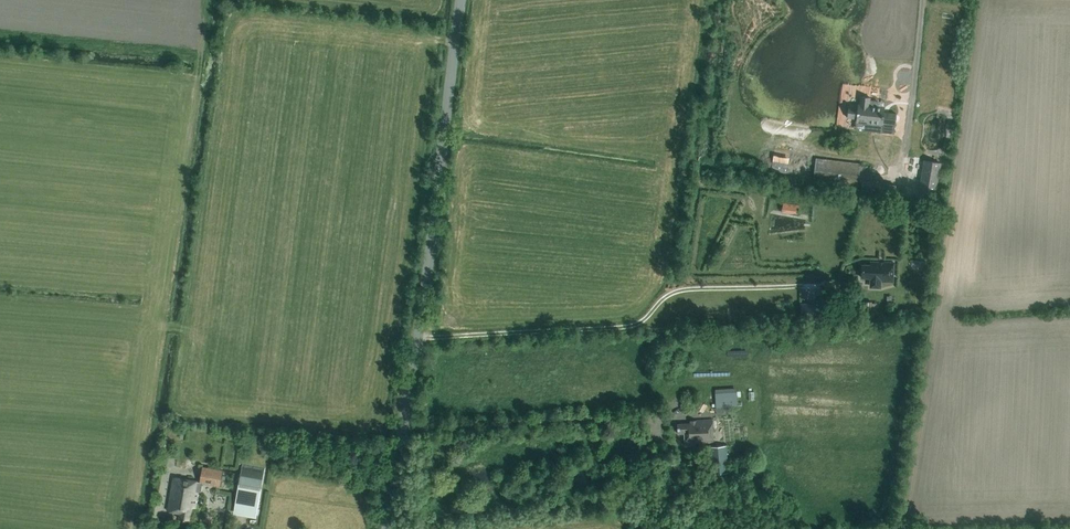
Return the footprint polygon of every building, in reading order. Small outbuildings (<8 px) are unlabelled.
[(857,119),(856,121),(883,124),(883,122),(895,124),(896,113),(888,113),(888,114),(884,113),(885,107),(877,106),(878,100),(870,100),(870,97),(860,96),(859,104),(858,104),(858,107),(849,106),(847,118),(857,119)] [(889,172),(891,133),(867,132),(865,171),(889,172)] [(908,154),(908,146),(901,146),(899,172),(910,172),(911,158),(907,158),(908,154)] [(813,181),(858,186),(861,165),(861,163),(816,158),(813,181)] [(925,160),(922,176),(931,177),(930,184),(931,184),(930,192),(935,193),(940,163),(925,160)] [(880,287),(880,281),(892,282),(893,262),(870,261),(870,264),(861,264),(860,277),(869,277),(869,286),(880,287)] [(872,302),(864,302),(864,312),(872,312),(872,302)] [(822,318),(821,303),(802,304),(802,318),(822,318)] [(731,406),(716,406),(716,417),(732,417),(731,406)] [(697,423),(678,424),(678,433),(685,433),(686,446),(694,445),(694,443),(714,442),(712,419),(696,420),(697,423)] [(726,445),(709,447),(712,474),(728,473),(726,445)] [(242,465),(233,514),(255,518),(264,469),(242,465)] [(199,482),(173,477),(167,511),(179,513),(178,518),(188,520),(190,507),(194,508),(197,491),(201,491),(202,482),(220,486),(223,470),(202,467),(199,482)]
